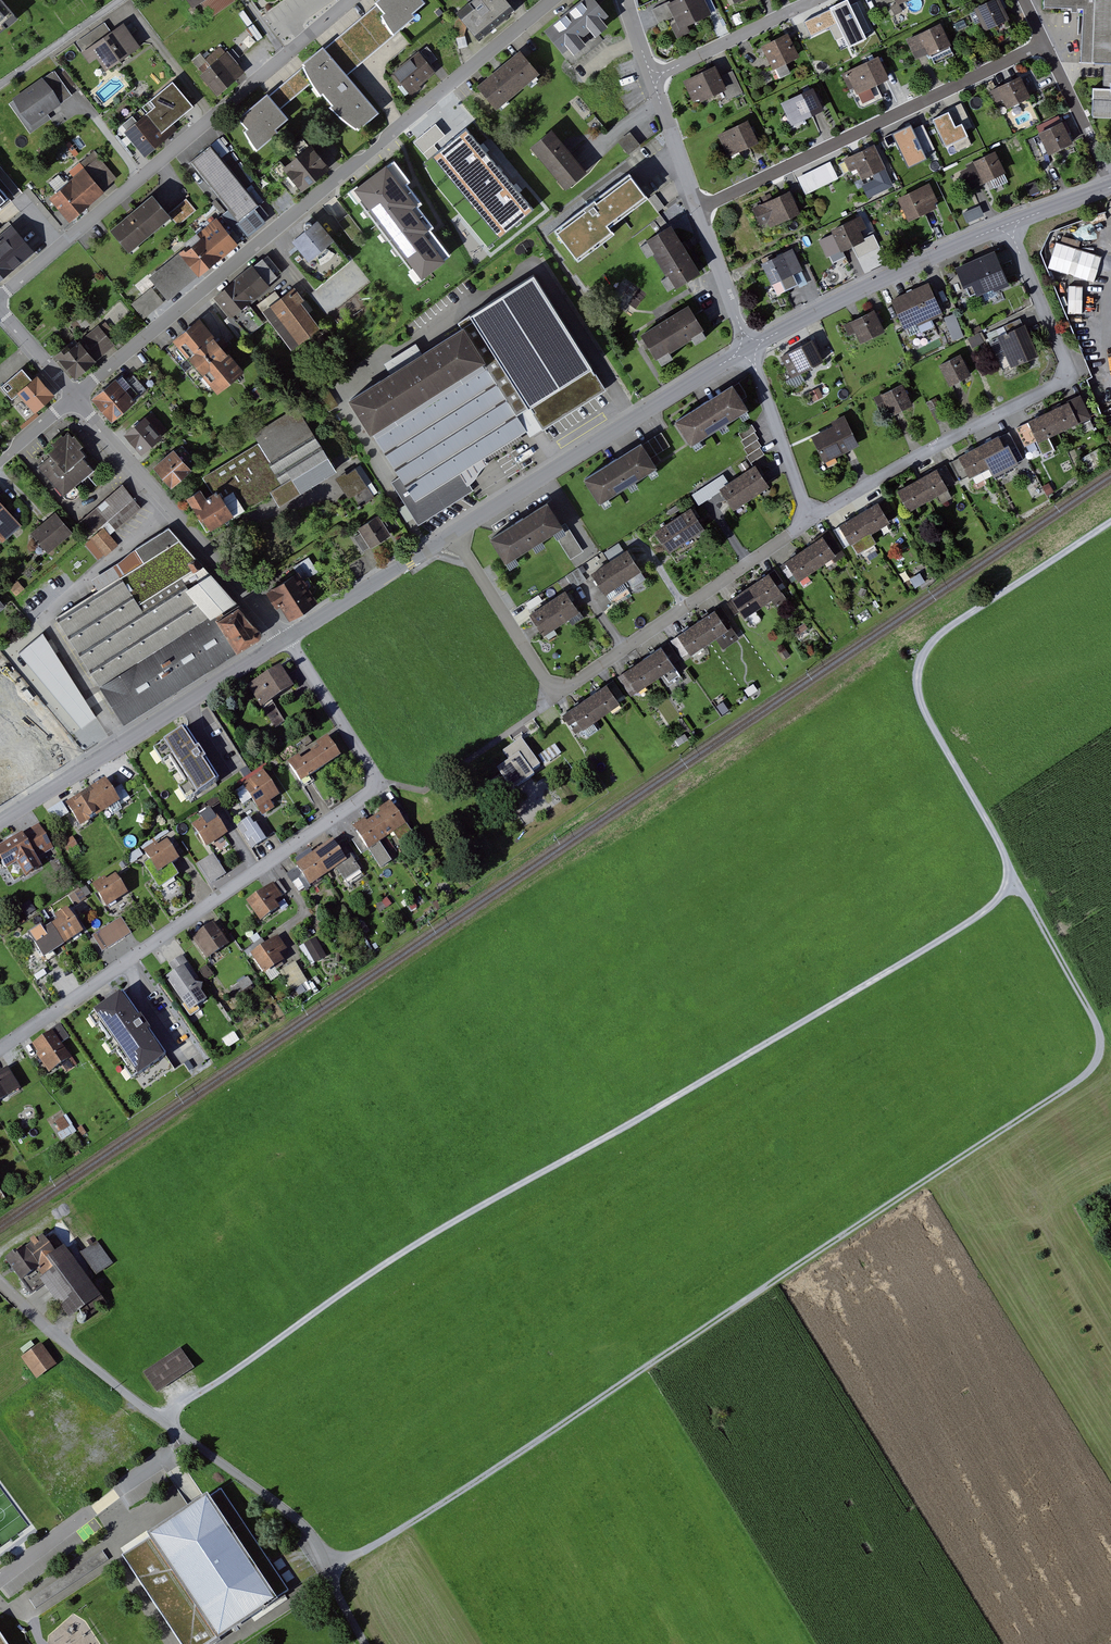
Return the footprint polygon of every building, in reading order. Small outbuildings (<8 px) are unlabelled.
[(0,0),(0,33),(16,20),(0,0)] [(233,0),(203,0),(201,1),(212,17),(234,1),(233,0)] [(271,95),(267,90),(234,118),(257,145),(290,117),(282,108),(314,82),(354,129),(377,110),(348,76),(354,71),(429,7),(423,0),(375,0),(371,3),(375,8),(349,28),(330,45),(325,49),(322,46),(299,65),(303,69),(286,81),(271,95)] [(505,0),(472,0),(453,18),(475,41),(512,7),(505,0)] [(596,0),(579,0),(542,31),(560,53),(607,13),(596,0)] [(706,0),(677,0),(670,3),(682,30),(713,15),(706,0)] [(856,0),(855,0),(827,13),(838,36),(866,23),(856,0)] [(1001,0),(997,0),(977,10),(987,31),(1010,20),(1001,0)] [(1049,8),(1084,8),(1082,64),(1099,65),(1100,0),(1049,0),(1049,8)] [(1099,65),(1108,65),(1110,65),(1110,0),(1100,0),(1099,65)] [(90,46),(111,32),(107,27),(104,22),(76,42),(83,52),(90,46)] [(106,69),(140,46),(125,23),(111,32),(90,46),(106,69)] [(953,46),(943,25),(909,41),(919,61),(953,46)] [(800,59),(789,35),(764,47),(775,71),(800,59)] [(540,74),(520,50),(476,86),(496,110),(540,74)] [(438,72),(420,51),(394,73),(412,94),(438,72)] [(245,72),(228,52),(201,74),(210,85),(218,94),(239,77),(245,72)] [(890,80),(880,58),(849,73),(859,94),(890,80)] [(727,90),(716,67),(685,82),(696,105),(727,90)] [(74,96),(56,70),(14,99),(32,125),(74,96)] [(1024,77),(995,91),(1006,113),(1034,99),(1024,77)] [(141,108),(162,132),(166,128),(187,110),(193,105),(172,81),(141,108)] [(1108,89),(1100,89),(1099,118),(1110,119),(1110,89),(1108,89)] [(824,111),(814,90),(783,105),(793,126),(824,111)] [(134,144),(144,156),(166,138),(162,132),(141,108),(119,126),(134,144)] [(971,139),(962,119),(953,123),(948,113),(928,123),(939,146),(958,137),(961,143),(971,139)] [(461,157),(476,146),(450,116),(420,142),(433,157),(442,150),(445,154),(453,148),(461,157)] [(924,122),(914,127),(911,120),(894,128),(909,161),(936,149),(924,122)] [(761,144),(751,122),(720,136),(731,158),(761,144)] [(1066,124),(1035,138),(1045,158),(1075,144),(1066,124)] [(588,171),(552,129),(530,147),(566,189),(588,171)] [(641,145),(630,132),(618,142),(628,155),(641,145)] [(326,165),(308,143),(280,168),(298,189),(326,165)] [(263,207),(210,145),(203,151),(189,162),(242,225),(263,207)] [(876,145),(848,158),(858,180),(886,167),(876,145)] [(971,165),(973,168),(963,173),(972,191),(1008,174),(998,152),(971,165)] [(61,208),(69,217),(96,194),(108,183),(115,177),(99,158),(52,197),(61,208)] [(406,181),(388,159),(363,179),(381,202),(391,193),(406,181)] [(490,172),(501,185),(515,173),(504,160),(490,172)] [(834,162),(801,177),(809,195),(842,179),(834,162)] [(604,227),(645,197),(629,176),(551,232),(574,263),(610,235),(604,227)] [(932,185),(901,199),(911,221),(942,207),(932,185)] [(8,200),(0,190),(0,207),(8,200)] [(333,323),(363,360),(466,277),(410,208),(406,212),(391,193),(381,202),(338,236),(356,259),(317,290),(340,318),(333,323)] [(791,193),(762,206),(773,230),(802,216),(791,193)] [(159,204),(150,194),(131,210),(109,228),(127,249),(168,214),(159,204)] [(177,206),(168,214),(178,226),(196,210),(185,198),(177,206)] [(331,218),(340,214),(342,219),(348,216),(339,198),(325,205),(331,218)] [(968,221),(985,215),(981,205),(964,210),(968,221)] [(863,216),(833,230),(844,253),(874,239),(863,216)] [(238,243),(216,218),(126,294),(147,319),(238,243)] [(336,241),(320,222),(296,241),(312,260),(336,241)] [(13,266),(30,251),(11,228),(0,237),(0,276),(13,266)] [(702,276),(672,228),(648,242),(678,291),(702,276)] [(1097,278),(1102,252),(1056,241),(1050,268),(1097,278)] [(792,247),(764,260),(781,296),(809,283),(792,247)] [(269,252),(214,296),(231,317),(286,273),(269,252)] [(995,252),(961,267),(972,293),(1005,278),(995,252)] [(465,330),(352,400),(401,477),(393,482),(420,525),(474,491),(465,477),(532,436),(564,415),(606,390),(534,276),(460,322),(465,330)] [(931,281),(895,297),(908,326),(944,310),(931,281)] [(1069,284),(1070,311),(1083,310),(1083,284),(1069,284)] [(292,290),(267,310),(296,345),(321,325),(292,290)] [(662,362),(709,332),(693,306),(645,336),(662,362)] [(889,330),(878,309),(852,323),(863,343),(889,330)] [(956,312),(945,317),(954,340),(965,335),(956,312)] [(242,372),(198,318),(173,338),(216,392),(242,372)] [(55,360),(73,380),(114,345),(97,324),(55,360)] [(1030,325),(1000,338),(1012,366),(1042,353),(1030,325)] [(815,340),(783,356),(795,379),(827,362),(815,340)] [(964,354),(940,366),(951,387),(974,375),(964,354)] [(16,389),(33,411),(53,395),(35,374),(16,389)] [(134,401),(114,377),(90,398),(110,421),(134,401)] [(907,384),(883,395),(895,418),(919,406),(907,384)] [(736,385),(679,421),(695,446),(752,410),(736,385)] [(1089,420),(1079,399),(1035,420),(1045,441),(1089,420)] [(192,499),(212,530),(272,493),(281,507),(338,472),(298,408),(255,435),(261,444),(205,479),(215,496),(211,498),(206,490),(192,499)] [(167,430),(150,410),(123,434),(140,454),(167,430)] [(836,428),(815,437),(826,461),(863,444),(851,416),(835,424),(836,428)] [(755,425),(740,431),(750,461),(766,456),(755,425)] [(99,471),(88,459),(93,455),(74,433),(53,450),(56,454),(42,467),(68,497),(99,471)] [(1014,456),(1003,435),(963,456),(974,477),(1014,456)] [(1039,442),(1026,445),(1029,457),(1042,454),(1039,442)] [(644,445),(587,481),(603,506),(660,470),(644,445)] [(191,470),(173,449),(151,467),(170,488),(191,470)] [(773,486),(759,464),(724,488),(738,510),(773,486)] [(379,494),(362,465),(341,478),(358,507),(379,494)] [(951,490),(940,469),(899,492),(911,513),(951,490)] [(126,485),(79,523),(105,555),(119,544),(110,533),(144,506),(126,485)] [(7,539),(25,524),(0,495),(0,531),(7,539)] [(893,522),(881,502),(839,526),(851,547),(893,522)] [(551,504),(494,540),(510,565),(567,529),(551,504)] [(709,531),(695,509),(659,532),(674,554),(709,531)] [(58,512),(33,532),(49,552),(74,532),(58,512)] [(392,535),(381,516),(360,529),(363,533),(356,538),(365,551),(392,535)] [(126,726),(238,651),(220,618),(240,604),(172,529),(95,578),(102,588),(56,617),(126,726)] [(842,555),(828,535),(788,563),(801,583),(842,555)] [(643,574),(628,552),(593,575),(608,597),(643,574)] [(573,587),(586,582),(581,569),(568,574),(573,587)] [(788,592),(775,572),(735,600),(748,619),(788,592)] [(922,572),(911,577),(916,588),(927,582),(922,572)] [(317,602),(298,573),(272,589),(291,619),(317,602)] [(582,616),(567,594),(532,617),(546,639),(582,616)] [(10,608),(0,595),(0,616),(10,608)] [(220,618),(238,651),(251,643),(258,638),(261,634),(260,627),(256,623),(240,604),(220,618)] [(735,628),(722,609),(681,637),(695,656),(735,628)] [(682,665),(668,646),(628,673),(642,693),(682,665)] [(286,668),(253,688),(266,711),(299,691),(286,668)] [(629,702),(615,682),(575,710),(589,729),(629,702)] [(41,697),(71,732),(82,722),(53,687),(41,697)] [(194,805),(224,785),(188,731),(158,751),(194,805)] [(304,756),(290,765),(303,785),(345,759),(332,738),(320,746),(323,750),(306,761),(304,756)] [(543,767),(524,741),(507,754),(513,763),(501,772),(516,794),(538,778),(535,774),(543,767)] [(245,789),(264,817),(277,808),(274,803),(285,796),(269,773),(245,789)] [(110,783),(70,808),(84,830),(124,805),(110,783)] [(9,799),(0,785),(0,805),(9,799)] [(394,806),(356,832),(370,853),(395,836),(401,844),(414,834),(394,806)] [(194,828),(207,847),(229,833),(216,814),(194,828)] [(240,821),(250,847),(266,842),(256,816),(240,821)] [(0,849),(0,856),(11,874),(23,867),(31,879),(46,870),(39,858),(54,849),(40,826),(0,849)] [(148,854),(161,873),(182,859),(170,840),(148,854)] [(336,842),(300,867),(314,889),(351,864),(336,842)] [(212,884),(227,874),(214,854),(198,863),(212,884)] [(150,858),(144,862),(153,877),(159,873),(150,858)] [(96,889),(109,909),(130,895),(117,875),(96,889)] [(277,886),(249,905),(264,925),(283,912),(279,906),(287,901),(277,886)] [(31,938),(45,959),(83,934),(70,913),(31,938)] [(103,952),(133,933),(123,917),(93,936),(103,952)] [(218,926),(195,942),(209,961),(231,946),(218,926)] [(281,940),(256,957),(269,976),(288,963),(285,957),(290,954),(281,940)] [(317,941),(307,947),(316,963),(326,957),(317,941)] [(170,981),(193,1016),(212,1004),(183,960),(173,966),(179,975),(170,981)] [(291,990),(308,982),(298,961),(281,969),(291,990)] [(247,977),(232,989),(239,997),(254,985),(247,977)] [(118,993),(88,1014),(133,1078),(163,1058),(118,993)] [(74,1060),(57,1035),(36,1048),(53,1074),(74,1060)] [(0,1077),(0,1109),(26,1093),(13,1070),(0,1077)] [(66,1115),(55,1121),(64,1138),(75,1133),(66,1115)] [(65,1215),(59,1221),(69,1231),(75,1225),(65,1215)] [(96,1236),(79,1248),(97,1274),(114,1263),(96,1236)] [(39,1238),(6,1261),(23,1286),(39,1275),(67,1315),(96,1295),(63,1247),(51,1255),(39,1238)] [(57,1364),(42,1343),(25,1356),(40,1377),(57,1364)] [(195,1368),(181,1348),(146,1371),(160,1391),(195,1368)] [(177,1643),(209,1643),(286,1593),(218,1492),(199,1505),(136,1547),(120,1557),(177,1643)]
